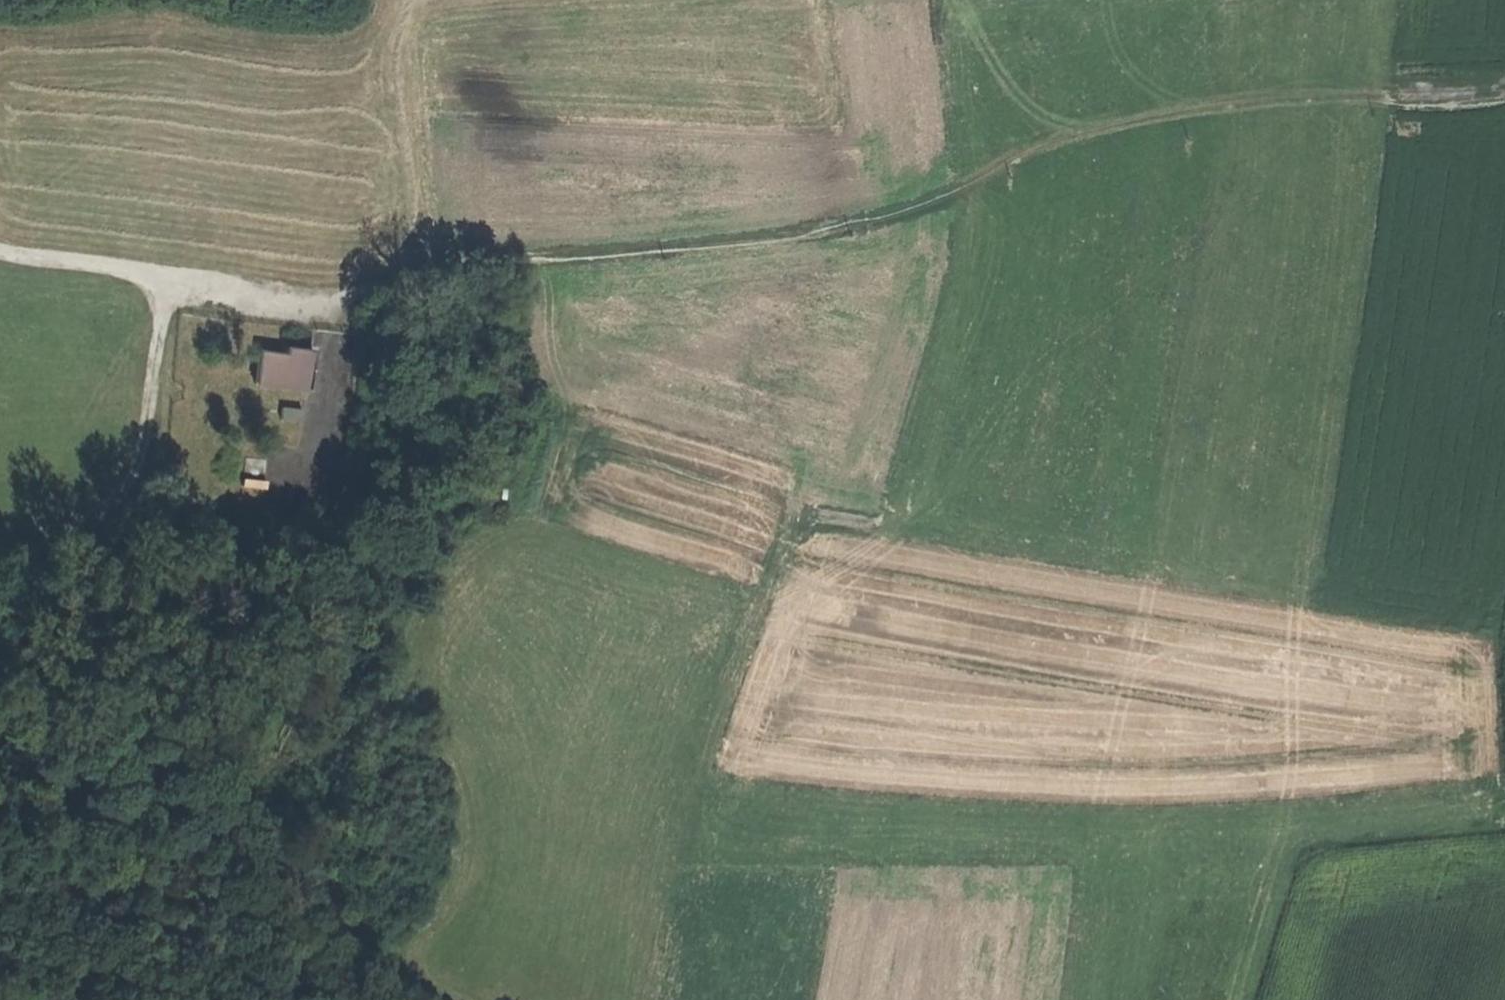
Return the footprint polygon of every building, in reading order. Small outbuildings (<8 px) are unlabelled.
[(256,385),(310,391),(313,358),(304,357),(305,351),(287,349),(286,355),(260,352),(256,385)] [(303,411),(283,408),(281,421),(302,423),(303,411)] [(246,458),(244,481),(265,483),(267,460),(246,458)]
